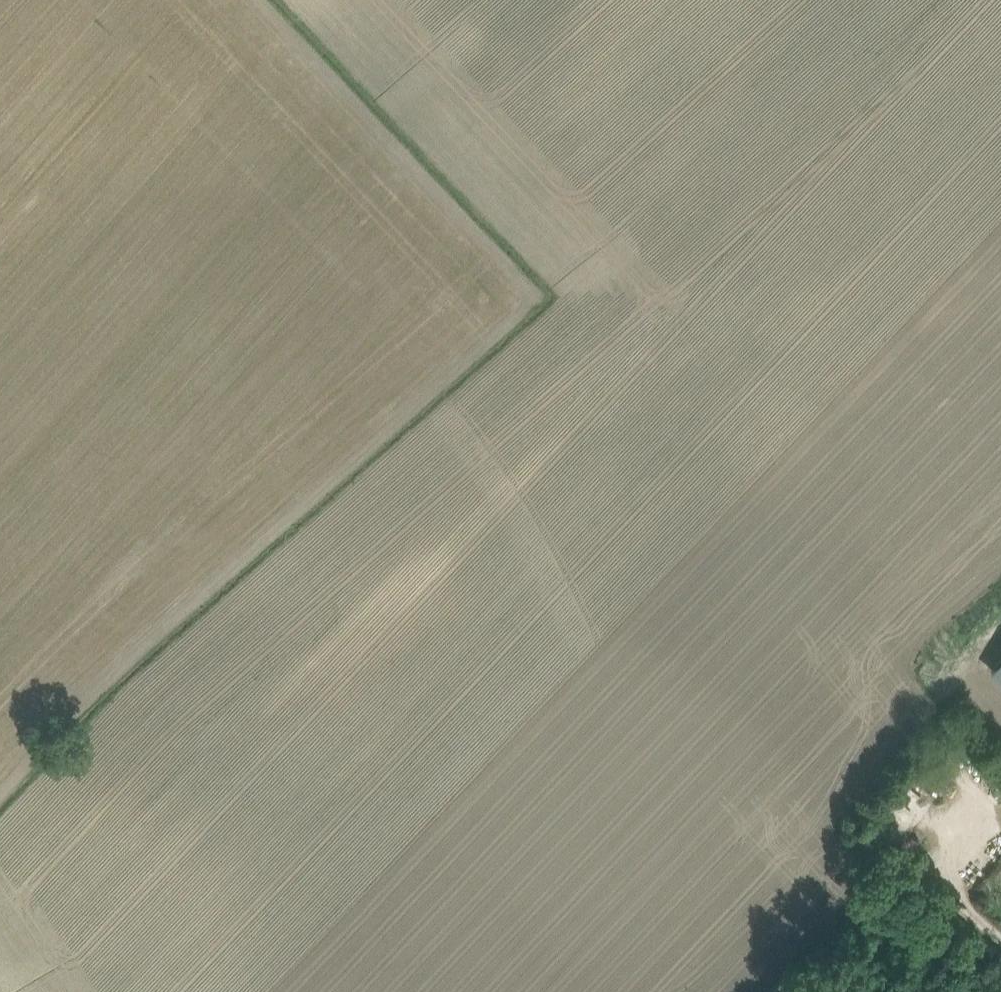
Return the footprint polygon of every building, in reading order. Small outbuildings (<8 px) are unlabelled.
[(986,687),(1000,699),(1000,669),(986,687)]
